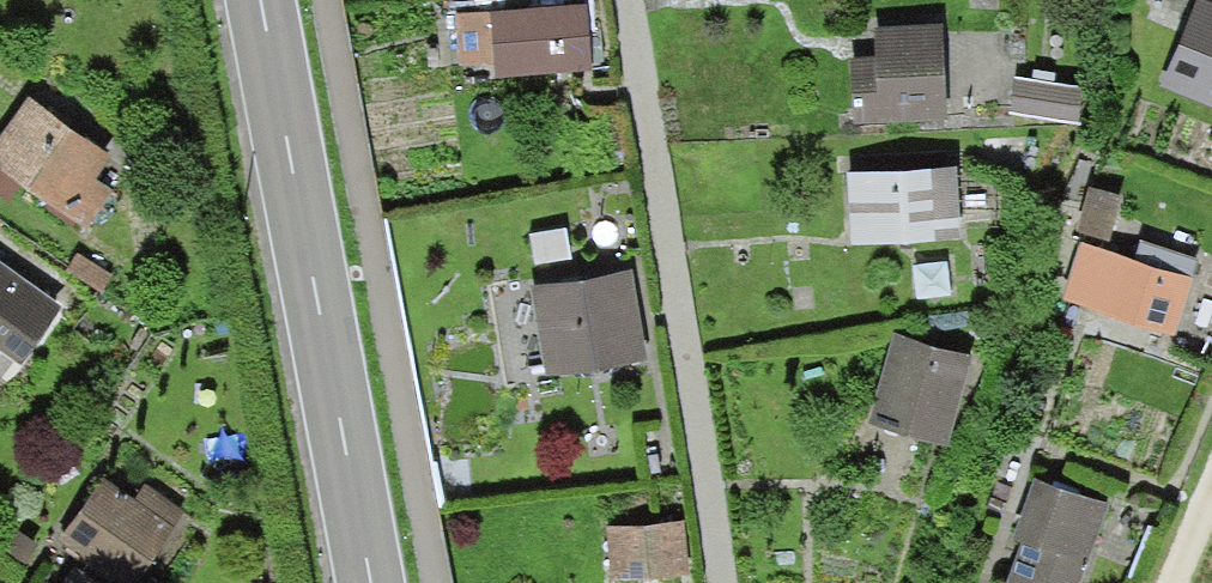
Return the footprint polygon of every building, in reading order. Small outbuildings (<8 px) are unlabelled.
[(1163,86),(1211,106),(1211,0),(1198,0),(1163,86)] [(585,2),(458,11),(462,77),(589,69),(585,2)] [(938,12),(871,18),(874,50),(845,52),(851,123),(947,115),(938,12)] [(21,97),(0,131),(0,171),(88,226),(112,187),(97,178),(112,154),(21,97)] [(955,151),(844,159),(851,245),(961,236),(955,151)] [(1196,276),(1077,241),(1060,300),(1179,335),(1196,276)] [(0,254),(0,356),(19,370),(67,300),(0,254)] [(628,263),(527,278),(541,371),(642,355),(628,263)] [(973,358),(896,334),(869,424),(947,447),(973,358)] [(100,474),(46,558),(84,582),(134,582),(182,508),(143,483),(134,497),(100,474)] [(1036,478),(1016,536),(1024,538),(1008,582),(1009,582),(1081,582),(1109,503),(1036,478)] [(602,523),(605,580),(651,578),(651,582),(670,582),(669,574),(691,573),(689,519),(602,523)]
